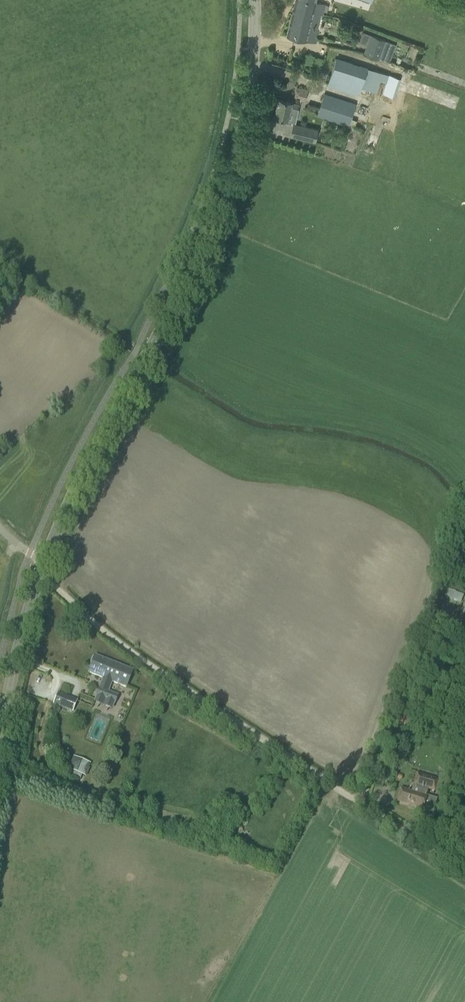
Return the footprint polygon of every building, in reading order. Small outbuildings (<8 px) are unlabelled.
[(294,6),(313,10),(313,12),(322,14),(325,4),(315,2),(316,0),(295,0),(294,6)] [(322,14),(313,12),(313,10),(294,6),(286,36),(316,43),(317,38),(316,38),(321,14),(322,14)] [(388,62),(395,44),(370,34),(363,53),(388,62)] [(336,57),(327,85),(358,95),(359,92),(361,87),(376,93),(380,81),(386,83),(382,93),(395,97),(401,79),(336,57)] [(295,98),(306,101),(308,91),(297,88),(295,98)] [(317,115),(349,125),(356,103),(324,93),(317,115)] [(295,122),(299,104),(291,103),(291,102),(278,99),(274,117),(286,120),(286,122),(291,123),(291,121),(295,122)] [(290,136),(315,141),(318,129),(293,123),(290,136)] [(447,588),(444,596),(461,602),(464,594),(447,588)] [(442,630),(445,620),(437,617),(433,627),(442,630)] [(126,687),(132,670),(95,655),(94,656),(93,656),(90,663),(92,663),(88,671),(103,678),(96,695),(115,703),(118,695),(108,691),(112,681),(126,687)] [(70,696),(65,709),(73,712),(73,711),(78,699),(70,696)] [(74,755),(69,768),(87,775),(92,762),(74,755)] [(71,769),(70,773),(82,779),(84,775),(71,769)] [(397,801),(423,809),(426,796),(424,796),(426,788),(435,791),(438,780),(417,773),(412,792),(401,788),(397,801)]
